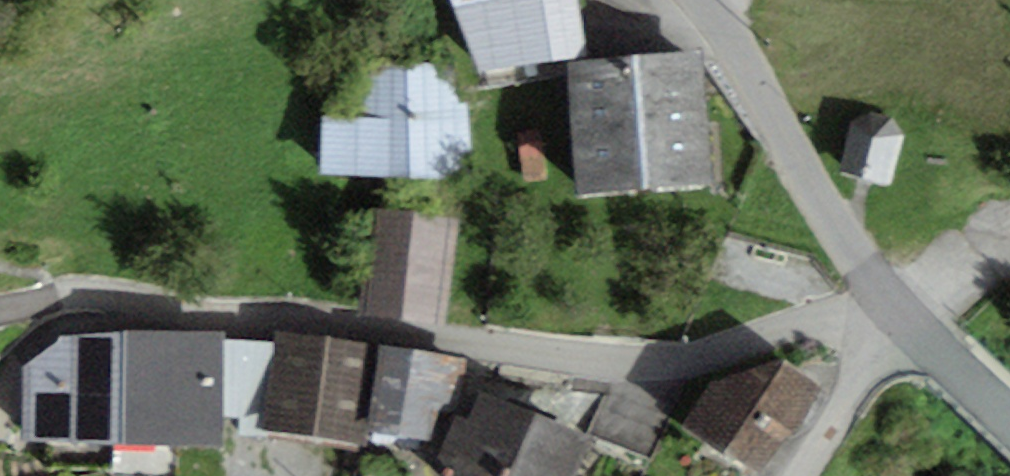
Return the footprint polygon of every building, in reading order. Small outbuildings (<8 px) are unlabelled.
[(480,60),(581,48),(573,0),(456,0),(480,60)] [(697,56),(573,66),(583,184),(707,174),(697,56)] [(359,135),(321,133),(319,182),(465,190),(469,122),(456,121),(458,77),(362,71),(359,135)] [(872,116),(856,124),(843,167),(887,180),(899,136),(890,120),(872,116)] [(460,232),(376,219),(360,320),(444,333),(460,232)] [(114,458),(118,347),(58,344),(19,376),(15,452),(114,458)] [(118,347),(114,458),(210,463),(216,352),(118,347)] [(362,361),(282,348),(267,444),(347,457),(362,361)] [(454,370),(379,359),(367,438),(443,449),(454,370)] [(783,366),(715,385),(693,421),(762,464),(817,385),(783,366)] [(469,408),(439,475),(568,475),(577,455),(469,408)]
